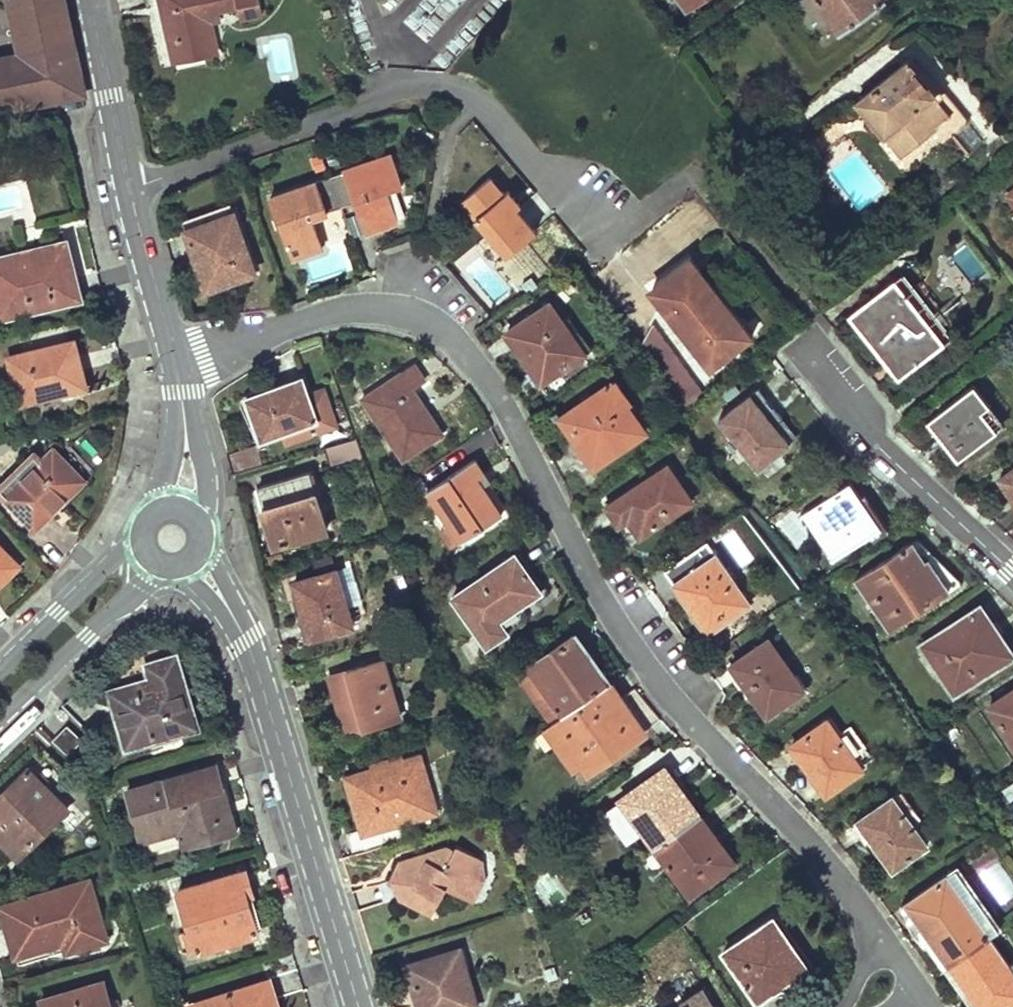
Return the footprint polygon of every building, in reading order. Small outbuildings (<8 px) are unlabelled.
[(10,38),(14,57),(0,60),(0,120),(86,102),(70,25),(65,0),(2,0),(10,38)] [(149,8),(163,5),(165,14),(170,13),(172,26),(174,38),(170,39),(174,59),(214,50),(205,3),(211,2),(212,9),(234,5),(235,14),(260,9),(258,0),(147,0),(149,8)] [(402,21),(426,42),(464,1),(463,0),(421,0),(402,21)] [(686,9),(699,0),(679,0),(686,9)] [(842,34),(883,2),(882,0),(816,0),(842,34)] [(909,60),(857,100),(910,167),(953,134),(948,129),(958,121),(909,60)] [(948,129),(953,134),(966,151),(981,139),(964,117),(958,121),(948,129)] [(392,155),(332,176),(341,205),(357,201),(367,231),(397,220),(386,190),(403,184),(392,155)] [(501,257),(537,231),(495,173),(458,199),(501,257)] [(30,185),(40,216),(67,207),(57,176),(30,185)] [(332,176),(274,196),(295,256),(316,249),(323,247),(313,217),(328,212),(327,209),(341,205),(332,176)] [(256,269),(235,211),(189,227),(208,286),(236,276),(256,269)] [(78,297),(72,273),(68,254),(31,263),(28,251),(0,258),(0,316),(78,297)] [(704,350),(714,363),(751,334),(691,256),(664,277),(654,285),(664,299),(659,303),(668,315),(673,311),(695,340),(691,342),(700,354),(704,350)] [(905,292),(895,279),(851,312),(876,343),(872,346),(880,356),(899,378),(944,342),(929,320),(943,308),(920,280),(905,292)] [(552,302),(509,332),(527,358),(541,378),(584,348),(552,302)] [(680,408),(680,413),(703,396),(653,326),(639,352),(680,408)] [(74,340),(9,356),(18,394),(62,383),(64,393),(85,388),(81,369),(74,340)] [(413,365),(364,399),(406,459),(439,437),(422,412),(427,408),(413,388),(424,380),(413,365)] [(320,417),(303,378),(279,386),(248,397),(262,439),(278,433),(281,444),(309,435),(305,423),(320,417)] [(647,428),(614,380),(568,413),(581,433),(576,437),(596,465),(647,428)] [(62,383),(18,394),(20,404),(64,393),(62,383)] [(974,384),(966,390),(996,429),(1003,423),(974,384)] [(996,429),(966,390),(927,422),(944,443),(957,460),(996,429)] [(779,417),(756,391),(719,422),(758,468),(787,445),(771,424),(779,417)] [(333,398),(336,428),(346,427),(343,397),(333,398)] [(355,438),(325,447),(331,467),(363,458),(355,438)] [(258,443),(227,451),(233,473),(264,464),(258,443)] [(0,487),(0,488),(35,527),(53,510),(84,479),(54,448),(41,460),(34,455),(0,487)] [(484,474),(474,460),(431,489),(452,523),(463,540),(502,514),(479,477),(484,474)] [(683,483),(669,464),(608,505),(617,519),(632,541),(689,504),(687,502),(690,500),(680,485),(683,483)] [(999,477),(1011,495),(1012,493),(1012,468),(999,477)] [(327,529),(312,472),(261,486),(267,512),(275,543),(327,529)] [(848,484),(801,515),(832,560),(876,531),(859,508),(856,510),(850,502),(857,498),(848,484)] [(452,523),(444,530),(455,546),(463,540),(452,523)] [(920,561),(908,544),(855,580),(889,629),(948,590),(935,570),(927,557),(920,561)] [(17,565),(0,548),(0,582),(17,565)] [(523,549),(515,553),(541,590),(548,585),(538,570),(523,549)] [(515,553),(453,596),(488,645),(507,631),(499,619),(541,590),(515,553)] [(747,598),(717,554),(675,585),(689,605),(697,616),(703,612),(715,629),(730,618),(725,613),(747,598)] [(354,626),(338,569),(296,582),(304,611),(307,610),(315,637),(354,626)] [(541,590),(499,619),(507,631),(549,603),(541,590)] [(978,604),(919,644),(953,693),(1006,656),(993,637),(999,633),(978,604)] [(574,634),(529,666),(562,714),(607,683),(590,657),(574,634)] [(803,686),(770,639),(734,665),(743,677),(767,712),(803,686)] [(147,668),(150,679),(109,690),(119,726),(124,725),(131,748),(149,743),(147,736),(178,728),(179,734),(197,729),(192,706),(185,708),(178,682),(175,671),(172,664),(168,660),(163,658),(156,660),(151,662),(149,664),(147,668)] [(400,717),(384,660),(332,674),(337,692),(343,712),(355,709),(361,728),(400,717)] [(529,666),(518,673),(551,723),(562,714),(529,666)] [(551,723),(546,726),(574,766),(582,761),(589,771),(642,733),(630,716),(607,683),(562,714),(551,723)] [(989,705),(1012,741),(1012,689),(989,705)] [(65,711),(60,709),(57,712),(60,717),(64,720),(68,716),(65,711)] [(863,768),(828,720),(792,745),(815,777),(827,794),(863,768)] [(40,727),(33,734),(46,748),(54,741),(40,727)] [(67,728),(54,741),(68,755),(81,741),(67,728)] [(147,736),(149,743),(179,734),(178,728),(147,736)] [(367,827),(336,836),(342,854),(405,836),(399,820),(436,808),(421,755),(351,776),(359,802),(367,827)] [(218,764),(129,789),(142,841),(181,830),(183,839),(204,833),(206,840),(236,831),(228,801),(218,764)] [(683,791),(664,765),(620,797),(654,847),(660,842),(699,814),(683,791)] [(0,794),(0,838),(2,840),(17,856),(69,808),(30,767),(12,784),(21,793),(12,801),(3,791),(0,794)] [(1012,801),(1012,781),(1002,787),(1010,803),(1012,801)] [(12,784),(3,791),(12,801),(21,793),(12,784)] [(899,791),(891,796),(906,817),(914,812),(899,791)] [(906,817),(891,796),(859,819),(880,849),(893,867),(926,844),(906,817)] [(620,797),(609,805),(644,855),(646,853),(654,847),(620,797)] [(713,832),(699,814),(660,842),(673,860),(668,863),(690,894),(728,866),(706,837),(713,832)] [(204,833),(183,839),(185,845),(206,840),(204,833)] [(654,847),(646,853),(659,870),(668,863),(673,860),(660,842),(654,847)] [(448,888),(473,901),(484,878),(473,872),(481,858),(458,845),(455,849),(449,847),(401,861),(406,878),(398,880),(402,895),(400,897),(432,913),(448,888)] [(956,867),(946,873),(958,889),(966,883),(956,867)] [(240,873),(180,889),(192,930),(197,947),(198,951),(258,934),(249,904),(240,873)] [(928,935),(946,964),(988,933),(958,889),(946,873),(914,896),(923,910),(914,915),(928,935)] [(105,929),(91,879),(3,904),(9,928),(16,926),(23,953),(63,942),(66,951),(85,945),(82,935),(105,929)] [(773,918),(724,950),(758,999),(771,990),(782,984),(786,984),(792,983),(797,981),(802,977),(804,974),(806,970),(805,965),(804,962),(797,952),(788,940),(773,918)] [(16,926),(9,928),(14,945),(17,955),(23,953),(16,926)] [(105,929),(82,935),(85,945),(107,939),(105,929)] [(192,930),(178,934),(183,951),(197,947),(192,930)] [(946,964),(974,1004),(976,1006),(1006,1006),(1012,1002),(1012,970),(1011,967),(988,933),(946,964)] [(400,1006),(474,1006),(478,1006),(461,947),(409,963),(415,988),(419,1001),(400,1006)] [(271,979),(189,1004),(190,1006),(279,1006),(271,979)] [(104,981),(42,999),(44,1006),(111,1006),(104,981)] [(699,988),(680,999),(682,1003),(676,1006),(711,1006),(699,988)]
